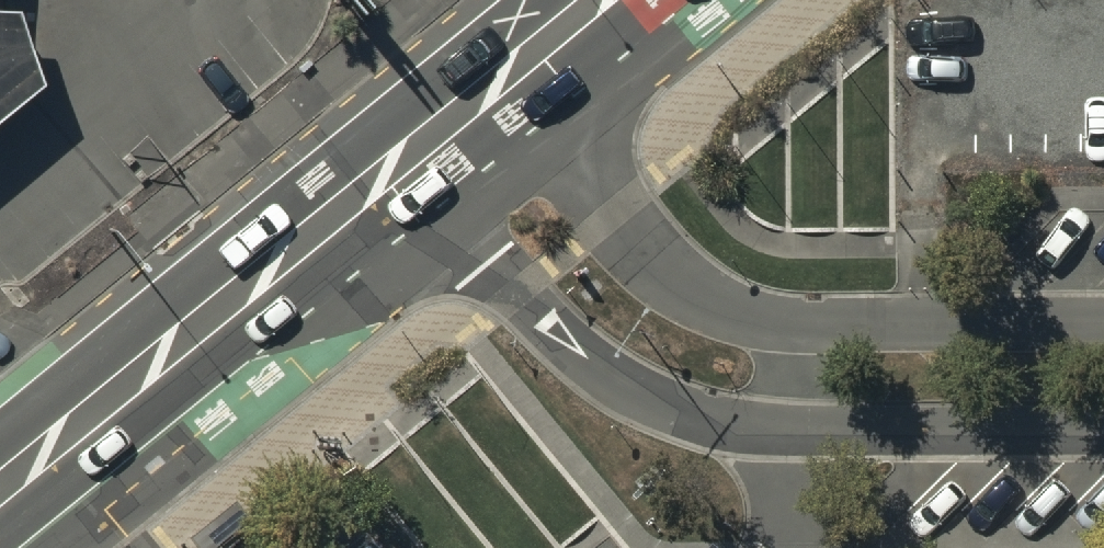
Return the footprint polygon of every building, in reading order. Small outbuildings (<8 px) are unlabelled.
[(45,54),(6,0),(0,0),(0,89),(45,54)]
